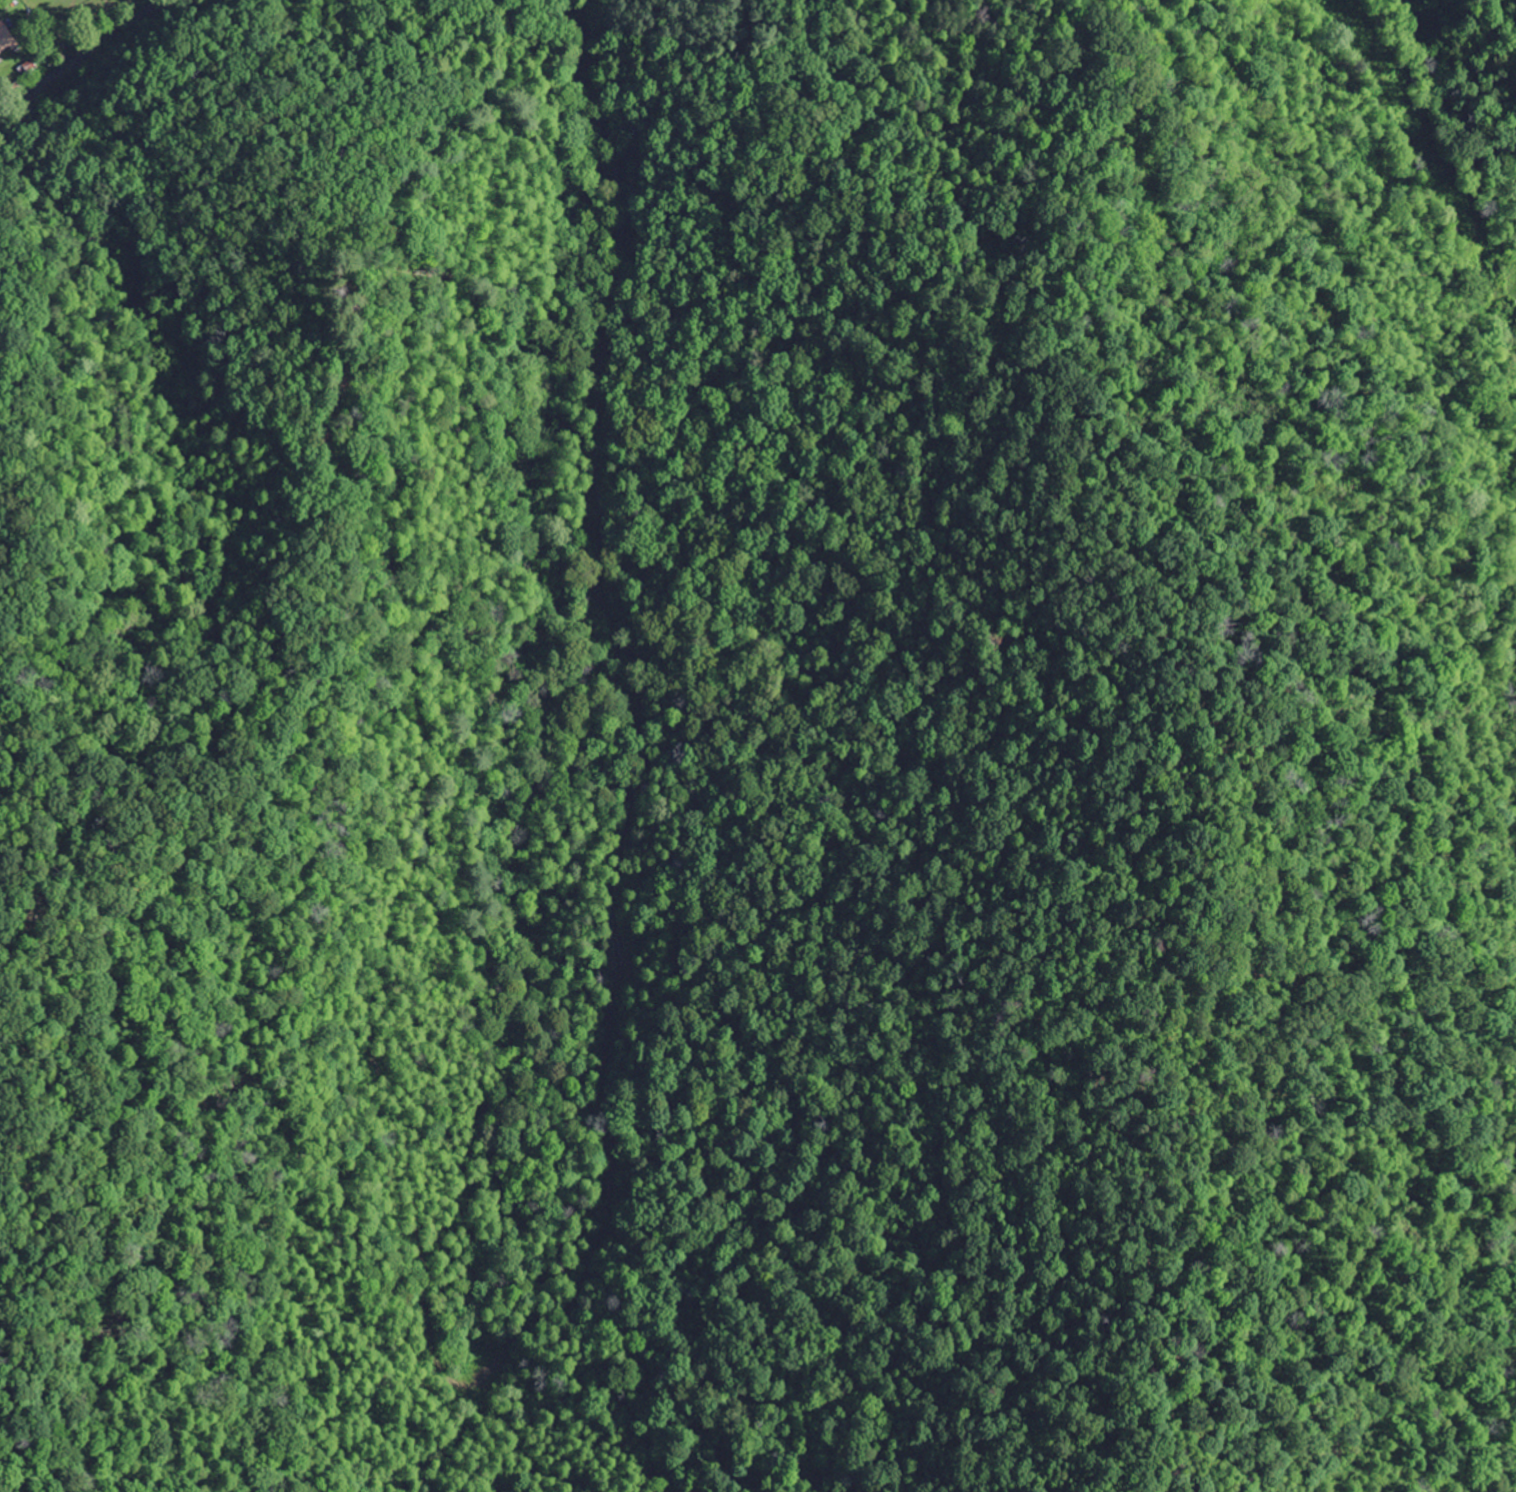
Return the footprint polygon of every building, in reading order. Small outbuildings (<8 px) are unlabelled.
[(20,46),(8,24),(0,29),(0,58),(20,46)]
